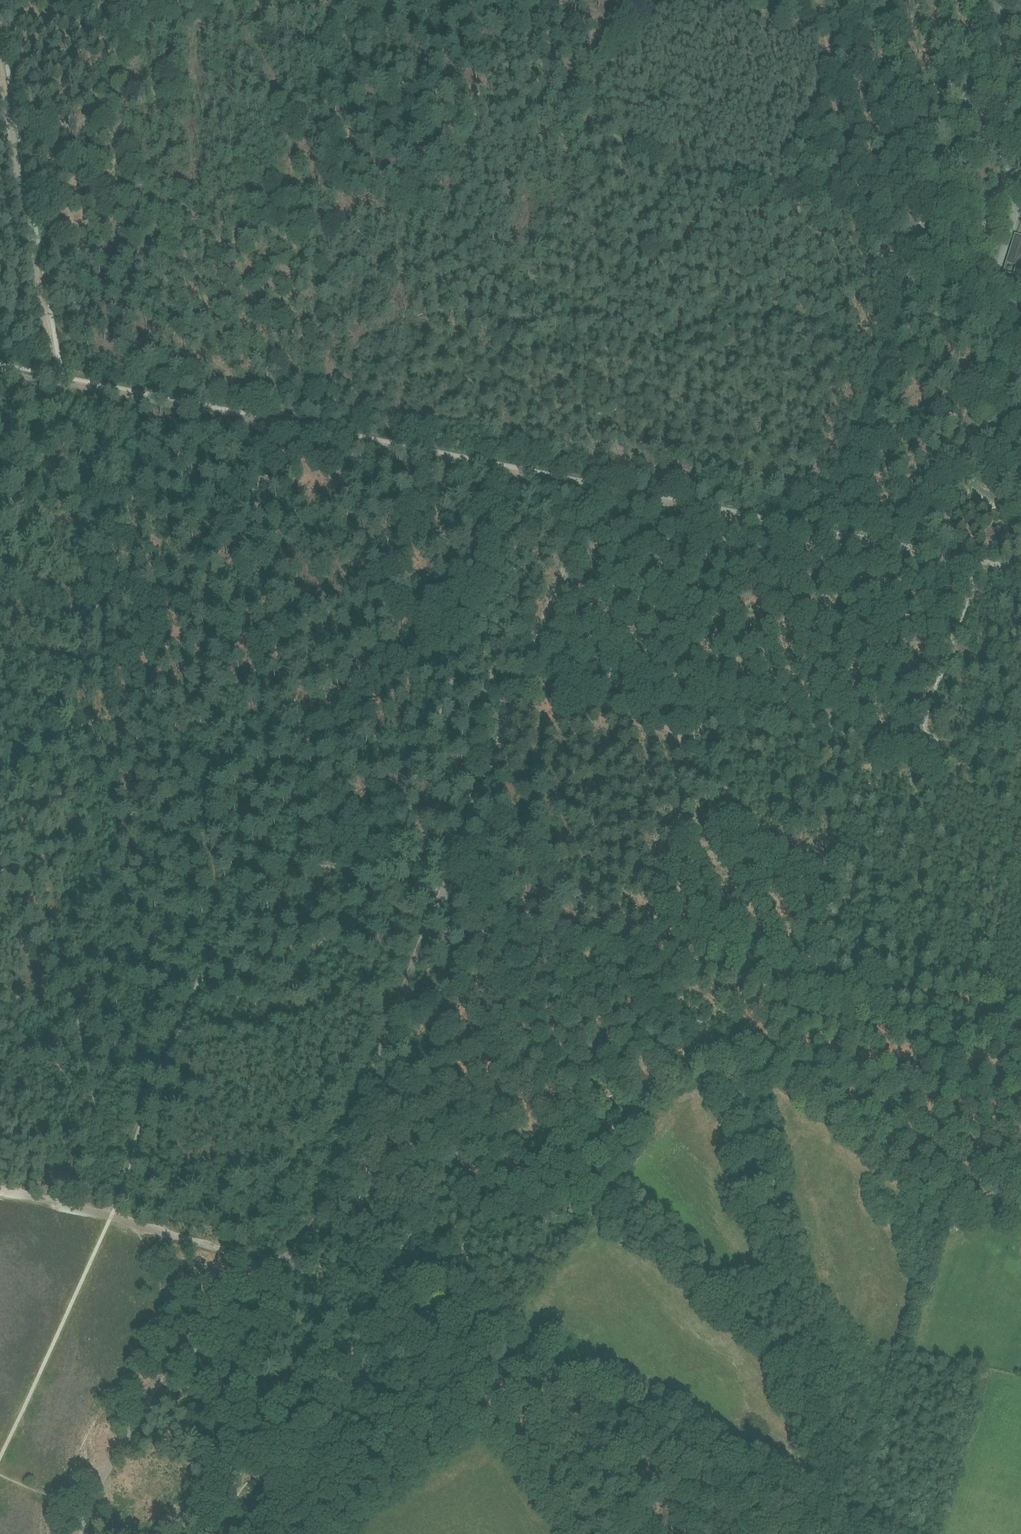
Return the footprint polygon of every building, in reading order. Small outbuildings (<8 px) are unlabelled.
[(1020,284),(1020,236),(1014,234),(1000,282),(1020,288),(1020,284)]
